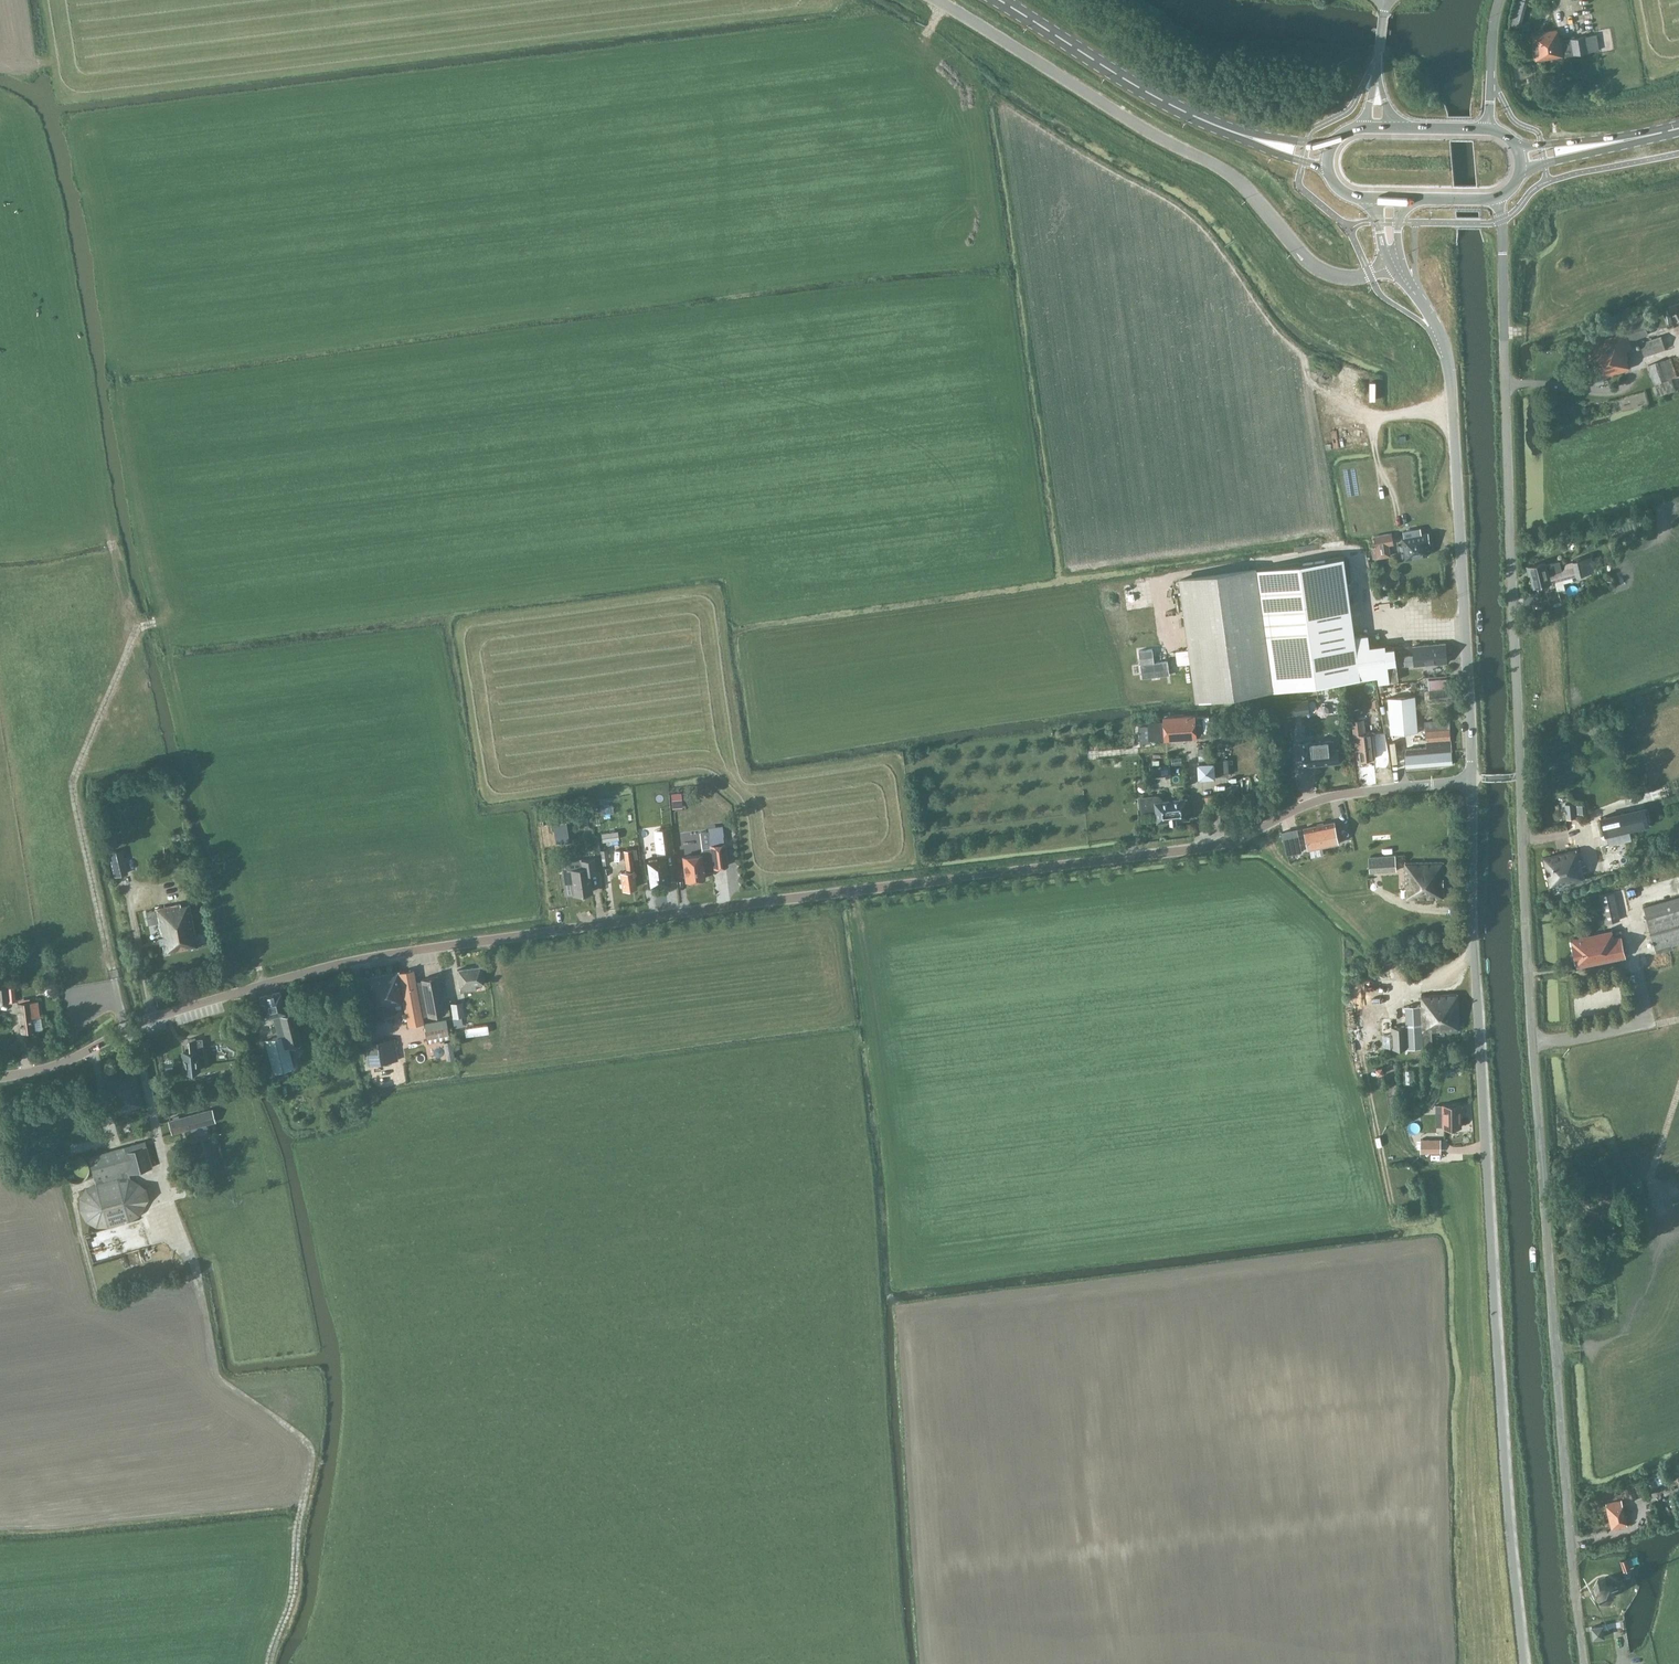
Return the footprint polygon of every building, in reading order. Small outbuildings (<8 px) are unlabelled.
[(1513,19),(1522,22),(1528,2),(1520,0),(1518,0),(1513,19)] [(1545,60),(1594,50),(1591,35),(1561,40),(1560,37),(1559,37),(1558,29),(1531,34),(1536,60),(1545,59),(1545,60)] [(1631,340),(1649,334),(1642,313),(1628,317),(1630,323),(1625,325),(1627,330),(1581,346),(1586,359),(1584,361),(1586,366),(1588,366),(1593,381),(1630,368),(1627,359),(1629,359),(1627,350),(1633,348),(1631,340)] [(1644,357),(1666,349),(1661,336),(1639,343),(1644,357)] [(1648,365),(1654,384),(1658,396),(1676,390),(1672,378),(1677,376),(1671,357),(1648,365)] [(1336,379),(1352,368),(1348,362),(1332,372),(1336,379)] [(1336,443),(1347,443),(1348,432),(1336,432),(1336,443)] [(1404,536),(1402,537),(1406,559),(1428,555),(1427,549),(1429,548),(1429,543),(1430,543),(1428,532),(1422,533),(1421,530),(1413,531),(1413,529),(1403,531),(1404,536)] [(1374,536),(1376,547),(1372,548),(1374,559),(1377,558),(1377,559),(1391,557),(1389,545),(1394,544),(1392,533),(1374,536)] [(1346,555),(1301,561),(1318,682),(1378,674),(1380,682),(1398,679),(1396,664),(1394,647),(1385,648),(1385,645),(1369,647),(1367,634),(1358,636),(1349,570),(1346,555)] [(1590,555),(1573,560),(1573,562),(1574,566),(1577,575),(1586,573),(1594,571),(1590,555)] [(1545,563),(1529,566),(1531,574),(1534,587),(1550,583),(1548,574),(1550,573),(1552,582),(1555,581),(1572,577),(1577,575),(1574,566),(1565,568),(1562,569),(1559,560),(1545,564),(1545,563)] [(1301,561),(1257,567),(1274,688),(1318,682),(1301,561)] [(1257,567),(1179,578),(1189,649),(1191,663),(1196,699),(1274,688),(1257,567)] [(1590,573),(1582,574),(1584,581),(1591,580),(1590,573)] [(1379,583),(1379,584),(1380,585),(1380,586),(1380,587),(1381,587),(1381,588),(1382,588),(1382,589),(1383,589),(1384,589),(1385,589),(1386,589),(1387,589),(1388,589),(1388,588),(1389,588),(1389,587),(1390,587),(1390,586),(1390,585),(1391,585),(1391,584),(1391,583),(1390,582),(1390,581),(1389,580),(1388,579),(1387,579),(1387,578),(1386,578),(1385,578),(1384,578),(1383,579),(1382,579),(1381,580),(1380,581),(1380,582),(1380,583),(1379,583)] [(1557,591),(1547,594),(1550,603),(1562,599),(1567,597),(1565,590),(1559,592),(1559,591),(1557,591)] [(1162,639),(1174,638),(1173,627),(1162,627),(1162,639)] [(1414,665),(1437,663),(1447,662),(1445,643),(1437,644),(1413,646),(1414,654),(1404,655),(1405,665),(1414,664),(1414,665)] [(1429,680),(1430,701),(1452,699),(1451,679),(1450,679),(1429,680)] [(1418,731),(1416,695),(1388,697),(1390,733),(1418,731)] [(1308,699),(1291,701),(1292,714),(1310,712),(1308,699)] [(1148,727),(1141,727),(1138,727),(1139,743),(1142,743),(1149,742),(1149,741),(1165,740),(1175,739),(1195,738),(1197,738),(1196,736),(1210,735),(1209,715),(1195,716),(1195,715),(1163,717),(1164,723),(1147,724),(1148,727)] [(1354,735),(1356,749),(1358,749),(1360,760),(1374,758),(1372,733),(1364,734),(1362,720),(1352,721),(1354,735)] [(1451,721),(1425,722),(1427,747),(1406,748),(1406,754),(1405,754),(1406,767),(1453,764),(1451,721)] [(1225,733),(1222,725),(1213,728),(1217,737),(1225,733)] [(1309,764),(1310,766),(1340,762),(1339,748),(1333,748),(1332,740),(1301,743),(1303,765),(1309,764)] [(1198,747),(1198,759),(1211,759),(1211,747),(1198,747)] [(1214,762),(1198,762),(1199,775),(1214,774),(1214,762)] [(1159,766),(1150,767),(1151,776),(1160,775),(1159,766)] [(1140,778),(1142,785),(1150,784),(1149,777),(1140,778)] [(1142,811),(1156,809),(1155,802),(1162,801),(1161,795),(1140,797),(1142,811)] [(1204,796),(1205,805),(1218,804),(1218,795),(1204,796)] [(1155,802),(1156,809),(1158,821),(1189,818),(1187,798),(1162,801),(1155,802)] [(1564,803),(1564,818),(1575,818),(1575,803),(1564,803)] [(1645,805),(1600,815),(1604,835),(1606,834),(1629,829),(1650,824),(1645,805)] [(572,809),(574,820),(588,819),(587,808),(572,809)] [(1075,828),(1082,821),(1077,816),(1070,823),(1075,828)] [(553,823),(556,843),(569,841),(566,821),(553,823)] [(1334,821),(1304,828),(1309,849),(1339,843),(1334,821)] [(699,854),(683,856),(686,880),(687,880),(689,881),(694,880),(695,878),(704,877),(703,864),(707,864),(707,865),(713,864),(713,866),(727,864),(725,842),(722,824),(708,826),(708,829),(700,830),(702,848),(699,854)] [(655,841),(657,851),(672,848),(669,827),(659,829),(661,840),(655,841)] [(1283,837),(1286,855),(1299,852),(1297,842),(1294,828),(1289,830),(1281,831),(1283,837)] [(1629,829),(1606,834),(1609,844),(1631,839),(1629,829)] [(601,833),(602,841),(618,839),(617,831),(601,833)] [(677,848),(682,847),(681,838),(671,839),(676,870),(680,869),(677,848)] [(632,858),(637,857),(636,848),(624,850),(627,871),(620,872),(622,888),(636,886),(632,858)] [(108,853),(113,877),(128,874),(123,849),(108,853)] [(608,864),(606,849),(599,850),(601,865),(608,864)] [(1576,849),(1543,857),(1549,886),(1583,878),(1585,878),(1581,859),(1578,859),(1576,849)] [(1618,853),(1607,856),(1609,865),(1621,862),(1618,853)] [(666,856),(646,859),(650,885),(670,882),(666,856)] [(1368,858),(1369,872),(1396,871),(1396,857),(1368,858)] [(570,862),(573,880),(564,881),(566,894),(575,893),(575,894),(591,892),(589,873),(596,872),(594,859),(582,860),(570,862)] [(1407,888),(1407,898),(1444,898),(1444,862),(1405,862),(1405,888),(1407,888)] [(1619,914),(1627,913),(1622,890),(1599,895),(1605,923),(1620,919),(1619,914)] [(1646,918),(1656,953),(1673,948),(1673,945),(1678,944),(1678,897),(1643,907),(1646,918)] [(155,909),(146,911),(148,925),(158,923),(164,954),(198,947),(189,904),(181,906),(180,904),(155,909)] [(1577,968),(1626,957),(1622,935),(1614,937),(1612,929),(1571,938),(1577,968)] [(27,944),(24,953),(31,954),(33,945),(27,944)] [(475,985),(485,983),(481,966),(467,968),(465,967),(461,967),(460,969),(457,970),(460,987),(461,987),(463,1001),(450,1002),(454,1027),(467,1026),(465,1007),(470,1006),(468,994),(476,993),(475,985)] [(402,1011),(405,1010),(409,1026),(423,1023),(422,1016),(428,1015),(445,1012),(438,976),(421,979),(422,980),(416,981),(413,969),(399,972),(398,971),(364,977),(371,1016),(391,1013),(396,1012),(394,1004),(401,1003),(402,1011)] [(1355,1002),(1366,1001),(1364,983),(1353,985),(1355,1002)] [(8,987),(0,987),(0,1002),(9,1001),(8,987)] [(275,1026),(278,1036),(279,1043),(287,1041),(288,1046),(289,1046),(301,1043),(293,1011),(286,1013),(281,992),(259,997),(264,1018),(273,1015),(276,1026),(275,1026)] [(1405,1006),(1406,1018),(1406,1026),(1392,1027),(1393,1048),(1408,1048),(1433,1047),(1432,1031),(1460,1030),(1457,993),(1421,995),(1422,1005),(1420,1005),(1405,1006)] [(18,1003),(19,1008),(22,1032),(34,1030),(32,1018),(40,1017),(37,1000),(18,1003)] [(446,1024),(424,1028),(427,1044),(449,1040),(446,1024)] [(279,1043),(278,1036),(265,1039),(273,1072),(294,1067),(289,1046),(288,1046),(287,1041),(279,1043)] [(183,1053),(185,1072),(192,1072),(199,1070),(198,1057),(204,1056),(202,1038),(189,1040),(190,1053),(183,1053)] [(365,1043),(369,1066),(398,1061),(394,1038),(365,1043)] [(451,1041),(444,1042),(447,1059),(454,1057),(451,1041)] [(1451,1127),(1462,1126),(1462,1124),(1462,1121),(1461,1105),(1443,1105),(1443,1121),(1443,1122),(1443,1126),(1451,1126),(1451,1127)] [(215,1121),(211,1108),(168,1120),(172,1134),(190,1129),(193,1138),(209,1133),(207,1124),(215,1121)] [(1411,1120),(1415,1126),(1422,1121),(1418,1115),(1411,1120)] [(1421,1139),(1421,1152),(1430,1152),(1430,1139),(1421,1139)] [(152,1167),(145,1141),(88,1157),(96,1183),(86,1189),(80,1198),(80,1210),(86,1220),(96,1226),(108,1226),(129,1221),(138,1215),(144,1205),(145,1198),(142,1189),(139,1183),(129,1177),(128,1174),(152,1167)] [(88,1167),(88,1166),(88,1164),(87,1161),(86,1159),(84,1157),(80,1154),(78,1154),(75,1154),(72,1154),(70,1155),(66,1157),(65,1160),(64,1162),(63,1166),(63,1168),(64,1171),(66,1175),(68,1176),(70,1178),(74,1179),(78,1178),(80,1178),(84,1175),(87,1172),(88,1169),(88,1167)] [(1611,1530),(1628,1526),(1622,1501),(1606,1504),(1611,1530)] [(1628,1558),(1620,1560),(1624,1572),(1632,1569),(1628,1558)] [(1616,1590),(1613,1580),(1606,1577),(1599,1577),(1594,1586),(1597,1596),(1606,1599),(1612,1597),(1616,1590)] [(1605,1637),(1603,1625),(1592,1627),(1593,1639),(1605,1637)]
